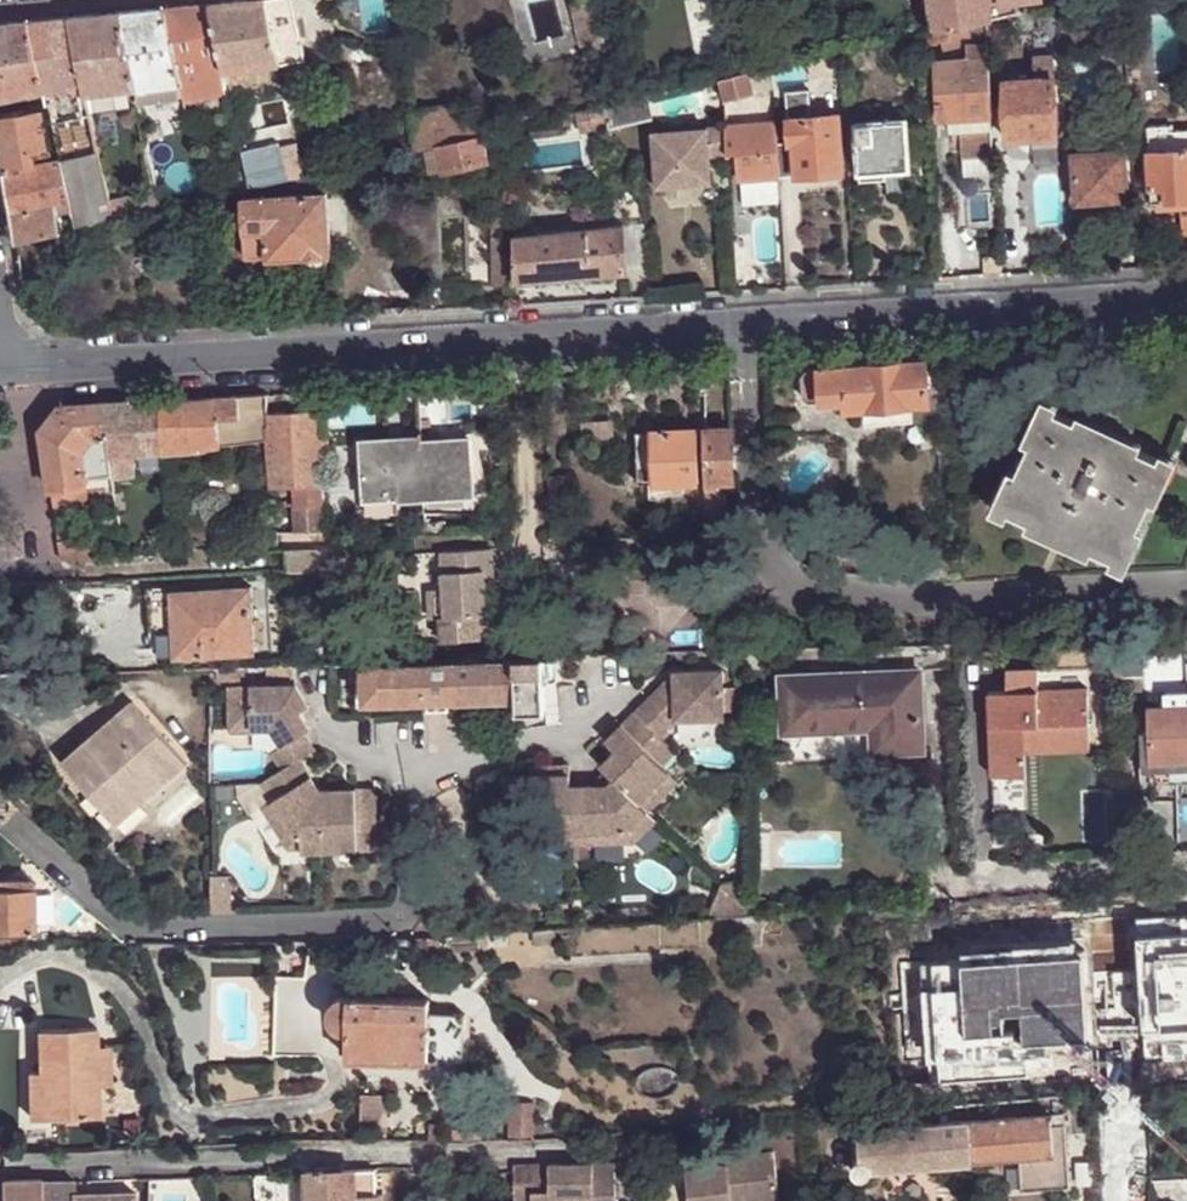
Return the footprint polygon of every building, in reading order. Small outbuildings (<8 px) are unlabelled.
[(210,3),(224,70),(254,65),(277,60),(265,0),(228,0),(210,3)] [(587,0),(580,0),(574,1),(583,43),(596,41),(587,0)] [(596,41),(602,39),(593,0),(587,0),(596,41)] [(936,31),(969,23),(982,20),(985,19),(1016,12),(1014,1),(1022,0),(931,0),(936,31)] [(210,3),(165,8),(179,83),(184,106),(203,105),(205,119),(233,116),(227,89),(224,70),(210,3)] [(165,8),(120,12),(134,88),(178,83),(179,83),(165,8)] [(1016,12),(985,19),(987,45),(988,51),(1015,48),(1012,28),(1033,23),(1030,9),(1016,12)] [(120,12),(71,17),(88,95),(109,91),(134,88),(120,12)] [(28,21),(44,91),(47,90),(53,120),(92,112),(88,95),(71,17),(28,21)] [(982,20),(969,23),(971,30),(983,27),(982,20)] [(44,91),(28,21),(0,24),(0,99),(44,91)] [(936,31),(929,32),(931,44),(941,42),(943,50),(952,47),(951,45),(973,40),(971,30),(969,23),(936,31)] [(596,41),(598,51),(604,50),(602,39),(596,41)] [(585,54),(598,51),(596,41),(583,43),(585,54)] [(988,51),(987,45),(968,46),(969,60),(937,62),(941,118),(950,118),(990,115),(992,115),(988,51)] [(1035,56),(1036,78),(1055,76),(1054,55),(1035,56)] [(254,65),(224,70),(227,89),(257,84),(254,65)] [(774,68),(751,73),(757,93),(775,89),(774,68)] [(723,79),(727,100),(757,93),(751,73),(744,75),(723,79)] [(1055,76),(1036,78),(1005,80),(1009,140),(1035,138),(1059,136),(1055,76)] [(178,83),(134,88),(137,101),(180,97),(178,83)] [(137,101),(134,88),(109,91),(115,120),(140,115),(137,101)] [(789,90),(791,116),(814,114),(812,88),(789,90)] [(109,91),(88,95),(92,112),(100,152),(100,154),(120,150),(115,120),(109,91)] [(616,104),(609,106),(604,106),(609,125),(609,127),(655,116),(650,96),(616,104)] [(410,109),(412,151),(422,149),(436,145),(432,127),(467,119),(462,99),(410,109)] [(609,125),(604,106),(579,113),(583,131),(609,125)] [(515,127),(533,123),(530,110),(512,115),(515,127)] [(3,171),(36,165),(34,154),(47,151),(42,111),(0,118),(0,151),(3,171)] [(792,142),(778,142),(780,177),(844,172),(841,113),(814,114),(791,116),(792,142)] [(991,129),(990,115),(950,118),(951,132),(966,130),(991,129)] [(432,127),(436,145),(478,136),(475,123),(474,117),(467,119),(432,127)] [(475,123),(478,136),(495,131),(492,118),(475,123)] [(910,168),(908,128),(907,119),(858,122),(861,180),(887,179),(887,169),(910,168)] [(728,126),(730,153),(739,152),(740,179),(742,179),(777,177),(780,177),(778,142),(776,122),(728,126)] [(1150,152),(1186,150),(1186,130),(1172,131),(1172,125),(1148,127),(1150,152)] [(710,154),(730,153),(728,126),(655,131),(658,184),(712,181),(710,154)] [(919,127),(908,128),(910,168),(887,169),(887,179),(887,187),(912,186),(912,179),(922,178),(919,127)] [(993,154),(991,129),(966,130),(968,155),(993,154)] [(478,136),(436,145),(442,169),(483,159),(478,136)] [(1059,144),(1059,136),(1035,138),(1035,146),(1059,144)] [(244,173),(247,188),(285,180),(277,143),(240,150),(244,173)] [(1150,152),(1153,202),(1177,200),(1186,199),(1186,150),(1150,152)] [(1078,203),(1107,200),(1128,199),(1125,151),(1075,154),(1078,203)] [(59,160),(59,161),(70,211),(72,216),(112,207),(100,154),(100,152),(59,160)] [(3,171),(15,243),(60,232),(56,214),(70,211),(59,161),(36,165),(3,171)] [(218,180),(221,195),(239,191),(247,188),(244,173),(218,180)] [(778,202),(777,177),(742,179),(743,203),(778,202)] [(323,193),(239,200),(245,259),(267,258),(267,261),(301,258),(301,270),(327,267),(326,255),(329,255),(323,193)] [(1177,200),(1178,216),(1186,215),(1186,199),(1177,200)] [(1107,200),(1078,203),(1079,221),(1109,218),(1107,200)] [(504,246),(503,205),(491,206),(492,246),(504,246)] [(72,216),(74,229),(115,220),(112,207),(72,216)] [(1186,235),(1186,215),(1178,216),(1179,235),(1186,235)] [(655,271),(652,220),(622,223),(626,273),(655,271)] [(622,223),(587,227),(590,276),(626,273),(622,223)] [(590,276),(587,227),(513,235),(514,281),(590,276)] [(505,284),(504,246),(492,246),(493,284),(505,284)] [(267,258),(245,259),(246,273),(267,271),(267,261),(267,258)] [(268,273),(301,270),(301,258),(267,261),(267,271),(268,273)] [(864,407),(910,403),(928,401),(925,360),(819,370),(821,401),(846,399),(846,408),(864,407)] [(809,402),(821,401),(819,370),(806,370),(801,376),(803,396),(809,402)] [(265,395),(238,396),(240,419),(242,442),(267,439),(266,417),(266,412),(265,395)] [(238,396),(215,398),(218,444),(242,442),(240,419),(238,396)] [(215,398),(158,402),(160,451),(191,449),(218,444),(215,398)] [(105,435),(108,456),(135,453),(129,404),(129,402),(101,404),(105,435)] [(158,402),(129,404),(135,453),(160,451),(158,402)] [(911,419),(910,403),(864,407),(866,423),(911,419)] [(78,437),(105,435),(101,404),(60,406),(42,429),(50,487),(85,483),(84,475),(78,437)] [(1168,462),(1045,406),(1000,506),(1123,562),(1168,462)] [(320,484),(316,409),(266,412),(266,417),(267,439),(270,487),(292,486),(320,484)] [(704,429),(706,481),(726,480),(732,480),(730,428),(704,429)] [(704,429),(650,430),(653,483),(706,481),(704,429)] [(361,438),(364,498),(394,496),(398,496),(450,494),(447,446),(423,447),(423,441),(422,430),(419,431),(419,436),(361,438)] [(650,430),(634,431),(637,484),(653,483),(650,430)] [(472,489),(472,492),(484,500),(484,496),(489,496),(475,438),(475,436),(474,435),(473,434),(472,434),(471,433),(470,432),(468,432),(467,432),(466,433),(465,434),(464,435),(463,436),(463,437),(463,439),(469,438),(472,489)] [(84,475),(110,471),(108,456),(105,435),(78,437),(84,475)] [(447,440),(447,446),(450,494),(472,492),(472,489),(469,438),(463,439),(447,440)] [(358,446),(338,446),(338,474),(358,473),(358,446)] [(103,481),(112,480),(110,471),(84,475),(85,483),(103,481)] [(707,509),(708,532),(728,530),(726,480),(706,481),(707,509)] [(322,502),(320,484),(292,486),(293,501),(291,501),(294,534),(324,532),(322,502)] [(472,492),(450,494),(398,496),(398,510),(473,513),(475,512),(479,510),(481,508),(483,505),(484,500),(472,492)] [(365,512),(395,511),(394,496),(364,498),(365,512)] [(61,558),(92,557),(88,535),(58,539),(61,558)] [(158,555),(168,555),(167,544),(158,544),(158,555)] [(284,551),(285,570),(361,567),(360,546),(284,549),(284,551)] [(458,615),(460,639),(500,636),(498,612),(508,611),(506,576),(496,577),(494,546),(441,549),(443,586),(429,587),(430,617),(441,616),(458,615)] [(172,590),(176,655),(254,650),(251,585),(172,590)] [(158,656),(176,655),(172,590),(154,591),(157,648),(158,656)] [(442,641),(460,639),(458,615),(441,616),(442,641)] [(1141,638),(1109,639),(1110,675),(1142,674),(1141,638)] [(546,693),(543,657),(368,664),(368,674),(369,699),(429,697),(449,696),(518,694),(546,693)] [(368,664),(364,664),(346,665),(346,675),(368,674),(368,664)] [(674,670),(636,709),(661,734),(677,717),(725,715),(724,709),(724,684),(723,667),(674,668),(674,670)] [(1004,669),(1004,691),(1047,689),(1046,667),(1004,669)] [(919,670),(782,676),(784,718),(784,731),(887,726),(887,751),(923,749),(919,670)] [(301,710),(310,704),(298,684),(296,683),(229,685),(230,722),(250,722),(251,728),(272,728),(282,744),(304,730),(311,725),(301,710)] [(732,684),(724,684),(724,709),(732,708),(732,684)] [(742,684),(732,684),(732,708),(743,708),(742,684)] [(1047,689),(1004,691),(987,691),(989,775),(1021,774),(1024,774),(1023,751),(1023,742),(1037,741),(1038,751),(1087,749),(1086,687),(1047,689)] [(546,709),(546,693),(518,694),(518,709),(546,709)] [(1165,707),(1186,706),(1186,694),(1164,694),(1165,707)] [(449,696),(429,697),(430,709),(448,708),(449,696)] [(133,700),(92,735),(96,765),(122,820),(188,763),(133,700)] [(1148,762),(1186,762),(1186,706),(1165,707),(1148,708),(1149,760),(1148,762)] [(616,748),(601,763),(607,768),(615,777),(640,802),(671,770),(656,755),(669,743),(661,734),(636,709),(607,739),(616,748)] [(316,747),(304,730),(282,744),(271,750),(281,767),(261,779),(273,799),(263,805),(289,847),(304,848),(304,851),(321,850),(320,790),(321,788),(302,756),(316,747)] [(96,765),(92,735),(63,761),(118,824),(122,820),(96,765)] [(1023,751),(1038,751),(1037,741),(1023,742),(1023,751)] [(570,783),(569,762),(548,763),(549,772),(530,773),(502,774),(504,817),(550,816),(550,820),(571,819),(570,783)] [(1148,762),(1149,784),(1186,783),(1186,762),(1148,762)] [(530,763),(530,773),(549,772),(548,763),(530,763)] [(615,777),(607,768),(593,783),(609,783),(615,777)] [(593,783),(570,783),(571,819),(571,831),(630,830),(649,811),(640,802),(615,777),(609,783),(593,783)] [(377,786),(321,788),(320,790),(321,850),(360,849),(360,840),(379,840),(377,786)] [(571,831),(571,819),(550,820),(535,833),(571,831)] [(379,849),(379,840),(360,840),(360,849),(379,849)] [(230,873),(210,873),(210,886),(230,886),(230,873)] [(721,885),(747,912),(747,879),(721,885)] [(721,885),(708,917),(748,914),(747,912),(721,885)] [(32,929),(33,886),(0,886),(0,929),(32,929)] [(230,886),(210,886),(210,911),(230,911),(230,886)] [(1137,891),(1116,892),(1118,911),(1084,913),(1086,941),(1109,940),(1109,939),(1158,936),(1157,914),(1156,908),(1144,910),(1139,910),(1138,906),(1137,891)] [(1177,913),(1157,914),(1158,936),(1159,952),(1179,951),(1177,913)] [(1162,993),(1159,952),(1158,936),(1109,939),(1109,940),(1111,967),(1113,993),(1113,996),(1162,993)] [(1109,940),(1086,941),(1087,969),(1111,967),(1109,940)] [(1089,994),(1113,993),(1111,967),(1087,969),(1089,994)] [(428,1019),(428,1004),(428,998),(349,995),(348,995),(346,995),(345,995),(344,995),(343,996),(342,996),(341,997),(339,998),(338,998),(337,999),(336,1000),(335,1000),(334,1002),(333,1003),(333,1004),(332,1005),(331,1006),(331,1007),(331,1009),(330,1010),(330,1011),(330,1012),(330,1013),(330,1015),(330,1016),(330,1017),(330,1019),(331,1020),(331,1021),(332,1022),(332,1023),(333,1025),(334,1025),(335,1027),(336,1027),(337,1028),(338,1029),(339,1030),(340,1030),(341,1031),(343,1031),(344,1032),(345,1032),(346,1032),(348,1032),(347,1058),(427,1059),(428,1019)] [(434,1004),(428,1004),(428,1019),(451,1019),(450,1012),(435,1012),(434,1004)] [(451,1019),(428,1019),(427,1059),(463,1060),(465,1013),(450,1012),(451,1019)] [(101,1084),(100,1045),(99,1027),(40,1029),(42,1071),(31,1071),(32,1118),(101,1115),(101,1084)] [(113,1044),(100,1045),(101,1084),(113,1084),(113,1044)] [(364,1141),(388,1141),(389,1093),(365,1092),(364,1141)] [(512,1143),(533,1142),(534,1103),(511,1102),(509,1143),(512,1143)] [(1064,1114),(1049,1115),(1052,1156),(1019,1158),(1021,1191),(1068,1187),(1064,1114)] [(1042,1115),(967,1121),(969,1161),(970,1162),(1019,1158),(1052,1156),(1049,1115),(1042,1115)] [(969,1161),(967,1121),(859,1129),(859,1137),(861,1160),(865,1161),(868,1162),(870,1165),(871,1168),(969,1161)] [(428,1142),(443,1142),(442,1128),(428,1127),(428,1142)] [(454,1142),(483,1142),(483,1127),(453,1128),(454,1142)] [(851,1137),(853,1167),(856,1163),(861,1160),(859,1137),(851,1137)] [(728,1164),(687,1168),(691,1200),(772,1200),(780,1200),(774,1149),(735,1153),(735,1163),(728,1164)] [(727,1154),(728,1164),(735,1163),(735,1153),(727,1154)] [(856,1163),(853,1167),(853,1171),(857,1177),(864,1178),(869,1175),(871,1168),(870,1165),(868,1162),(865,1161),(861,1160),(856,1163)] [(513,1164),(514,1200),(616,1200),(615,1162),(513,1164)] [(384,1191),(376,1191),(375,1171),(307,1173),(308,1200),(385,1200),(384,1191)] [(986,1175),(970,1177),(971,1193),(987,1192),(986,1175)] [(44,1181),(44,1177),(4,1177),(4,1200),(44,1200),(44,1181)] [(44,1181),(44,1200),(137,1200),(137,1193),(77,1193),(77,1180),(44,1181)]
